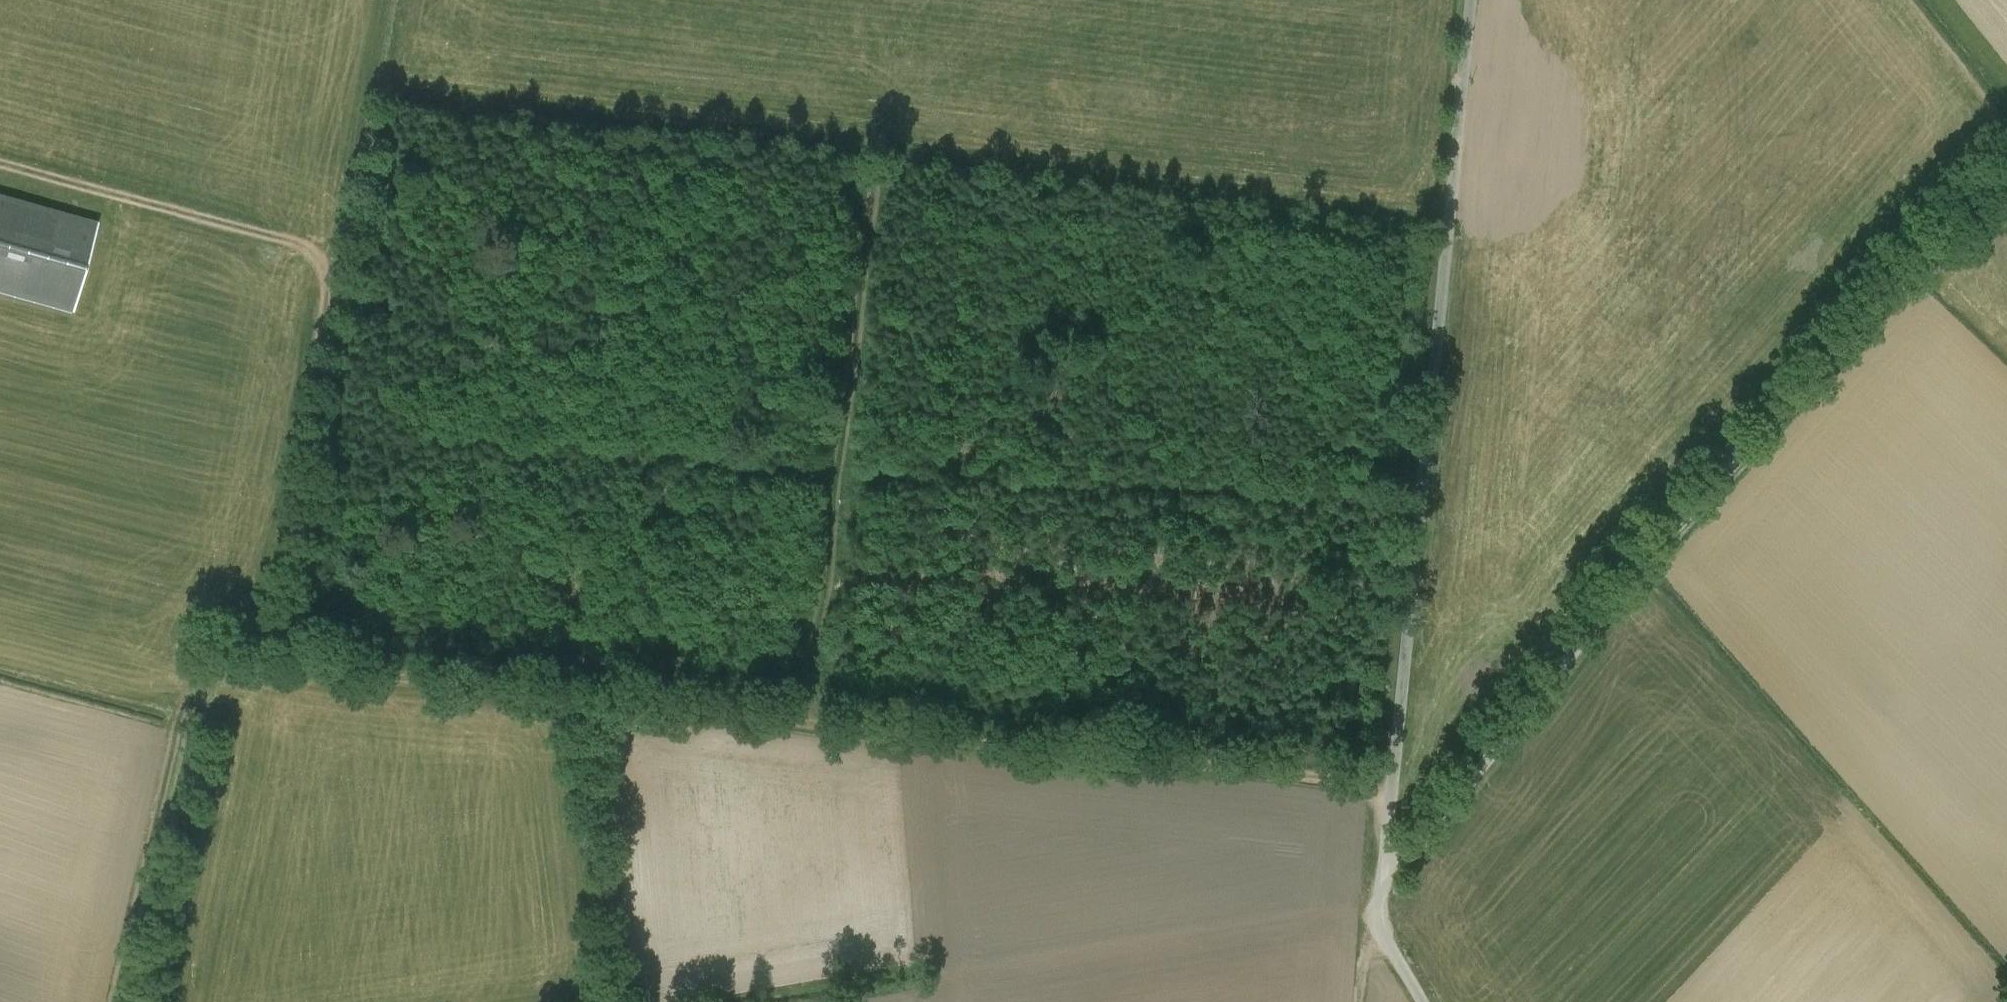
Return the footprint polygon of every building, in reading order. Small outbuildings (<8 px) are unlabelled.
[(0,195),(0,290),(72,310),(97,223),(0,195)]
